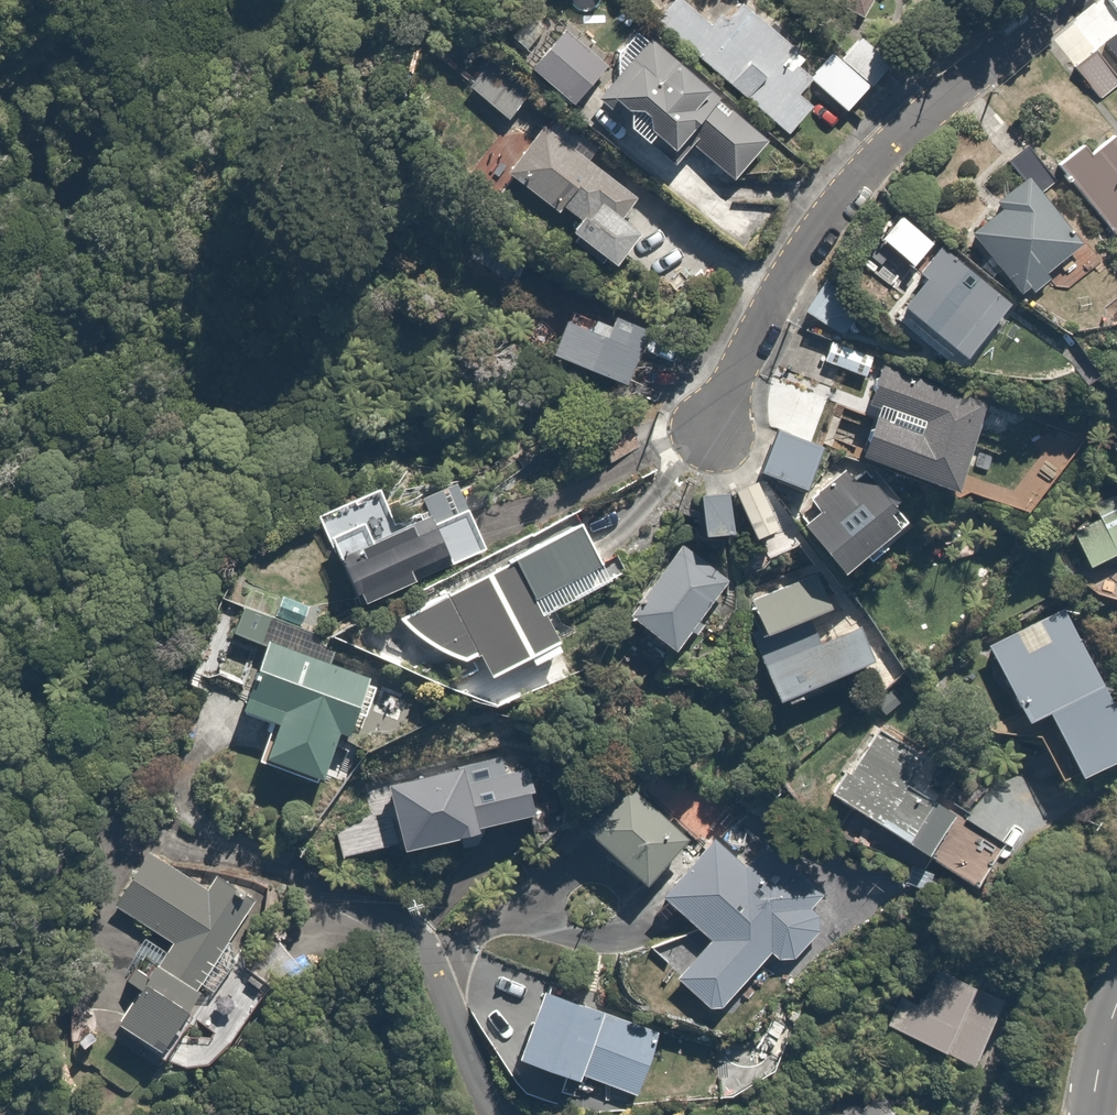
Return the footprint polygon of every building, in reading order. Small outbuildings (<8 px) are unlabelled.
[(654,26),(786,138),(811,109),(801,101),(814,86),(783,60),(793,48),(737,0),(734,0),(710,28),(677,0),(676,0),(654,26)] [(859,20),(870,0),(820,0),(859,20)] [(1096,48),(1116,72),(1116,30),(1096,48)] [(844,116),(891,69),(853,31),(806,78),(814,86),(844,116)] [(564,34),(533,67),(576,106),(606,73),(564,34)] [(764,144),(650,44),(596,106),(609,117),(618,108),(637,125),(630,132),(655,154),(661,146),(680,163),(689,152),(727,185),(764,144)] [(1096,48),(1072,68),(1100,101),(1116,87),(1116,72),(1096,48)] [(489,66),(467,91),(511,127),(532,102),(489,66)] [(560,218),(566,210),(583,224),(571,238),(618,276),(645,242),(622,224),(635,207),(541,132),(506,175),(560,218)] [(1066,175),(1116,234),(1116,145),(1116,144),(1092,164),(1086,157),(1066,175)] [(1004,218),(973,245),(1020,301),(1084,247),(1031,185),(999,212),(1004,218)] [(1009,307),(941,253),(920,280),(928,286),(897,324),(957,372),(1009,307)] [(860,307),(825,284),(804,317),(838,340),(860,307)] [(615,338),(572,324),(559,365),(631,388),(649,333),(619,323),(615,338)] [(867,358),(843,350),(828,396),(852,403),(867,358)] [(958,503),(991,411),(880,372),(867,408),(884,414),(864,470),(958,503)] [(828,453),(779,433),(761,477),(810,497),(828,453)] [(825,520),(810,532),(851,585),(904,543),(890,526),(903,516),(876,483),(861,494),(848,477),(813,505),(825,520)] [(765,483),(738,497),(774,565),(801,551),(765,483)] [(380,492),(319,522),(363,610),(490,546),(461,490),(395,523),(380,492)] [(736,499),(706,502),(710,543),(740,540),(736,499)] [(1067,525),(1091,576),(1116,563),(1116,502),(1067,525)] [(583,528),(402,622),(400,621),(402,624),(403,626),(404,629),(406,631),(408,633),(409,636),(411,638),(413,640),(415,642),(417,644),(419,645),(421,647),(424,649),(426,650),(428,652),(431,653),(433,654),(436,655),(438,656),(441,657),(444,658),(447,659),(449,659),(452,660),(455,660),(458,661),(460,661),(463,661),(466,661),(469,661),(471,660),(474,660),(477,659),(480,659),(482,658),(497,685),(534,666),(539,674),(567,659),(540,608),(607,574),(583,528)] [(675,656),(727,587),(681,553),(630,623),(675,656)] [(813,577),(751,605),(770,646),(832,617),(813,577)] [(986,648),(1029,735),(1053,723),(1087,793),(1116,778),(1116,697),(1071,605),(986,648)] [(273,616),(245,607),(234,639),(262,648),(273,616)] [(846,615),(762,655),(789,713),(873,673),(846,615)] [(405,701),(275,647),(247,715),(284,730),(266,772),(319,794),(344,734),(384,751),(405,701)] [(927,760),(879,729),(833,801),(981,896),(1011,850),(910,786),(927,760)] [(529,759),(392,790),(407,862),(489,844),(487,835),(543,823),(529,759)] [(633,789),(588,836),(645,890),(690,843),(633,789)] [(746,871),(717,844),(664,902),(711,945),(676,983),(715,1019),(772,957),(786,970),(821,932),(804,916),(819,901),(764,851),(746,871)] [(229,963),(266,909),(221,879),(207,898),(151,859),(113,914),(151,940),(131,968),(138,972),(129,985),(146,996),(121,1032),(202,1088),(269,991),(229,963)] [(943,966),(900,1033),(975,1081),(1018,1014),(943,966)] [(663,1031),(550,991),(522,1068),(579,1088),(582,1081),(638,1101),(663,1031)] [(798,1106),(797,1114),(875,1114),(798,1106)]
